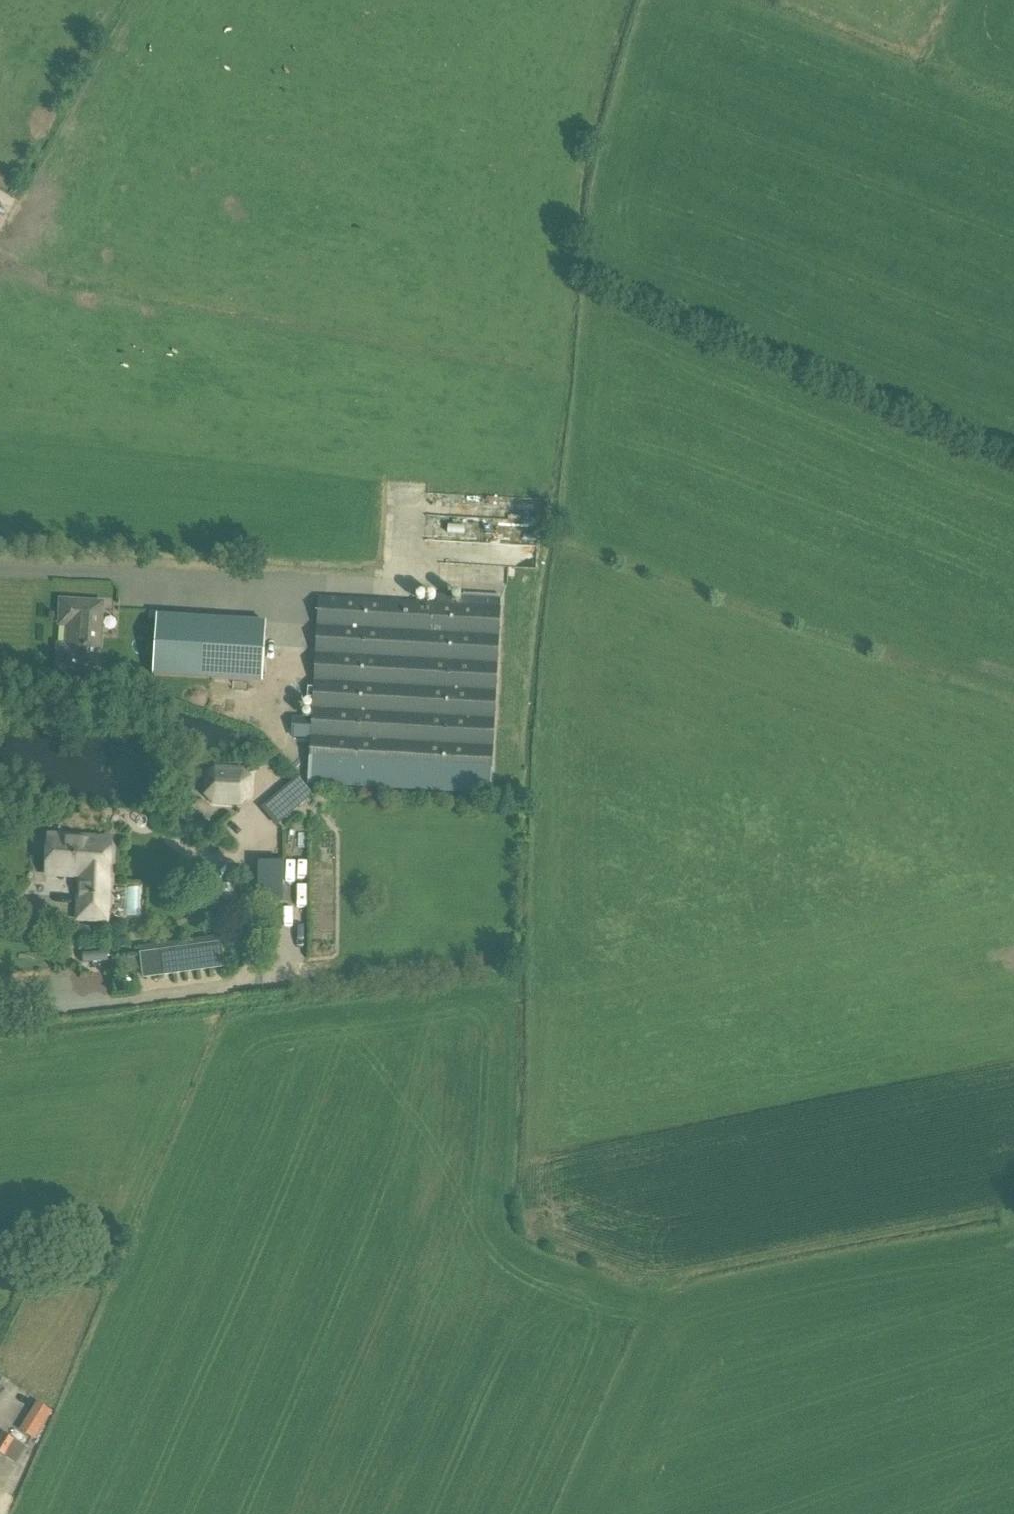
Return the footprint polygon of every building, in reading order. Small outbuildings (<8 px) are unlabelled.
[(494,499),(493,516),(533,517),(534,500),(494,499)] [(422,515),(422,538),(468,539),(469,517),(422,515)] [(497,542),(526,543),(526,522),(498,521),(497,542)] [(497,563),(422,561),(421,582),(496,583),(497,563)] [(438,595),(437,605),(318,598),(309,767),(493,777),(502,599),(438,595)] [(57,670),(97,673),(101,604),(61,602),(59,625),(69,626),(67,647),(58,647),(57,670)] [(239,630),(151,624),(149,676),(237,683),(239,630)] [(241,809),(252,801),(253,778),(245,767),(218,766),(204,776),(203,798),(213,808),(241,809)] [(298,776),(259,809),(275,827),(313,795),(298,776)] [(79,921),(106,922),(107,899),(101,899),(104,845),(66,843),(67,839),(49,838),(47,872),(60,873),(59,877),(81,878),(79,921)] [(281,902),(281,861),(260,861),(259,901),(281,902)] [(221,942),(138,953),(141,979),(225,968),(221,942)] [(80,952),(80,963),(106,962),(106,951),(80,952)] [(37,1402),(19,1430),(34,1439),(52,1411),(37,1402)] [(17,1466),(28,1448),(2,1433),(0,1437),(0,1455),(17,1466)]
